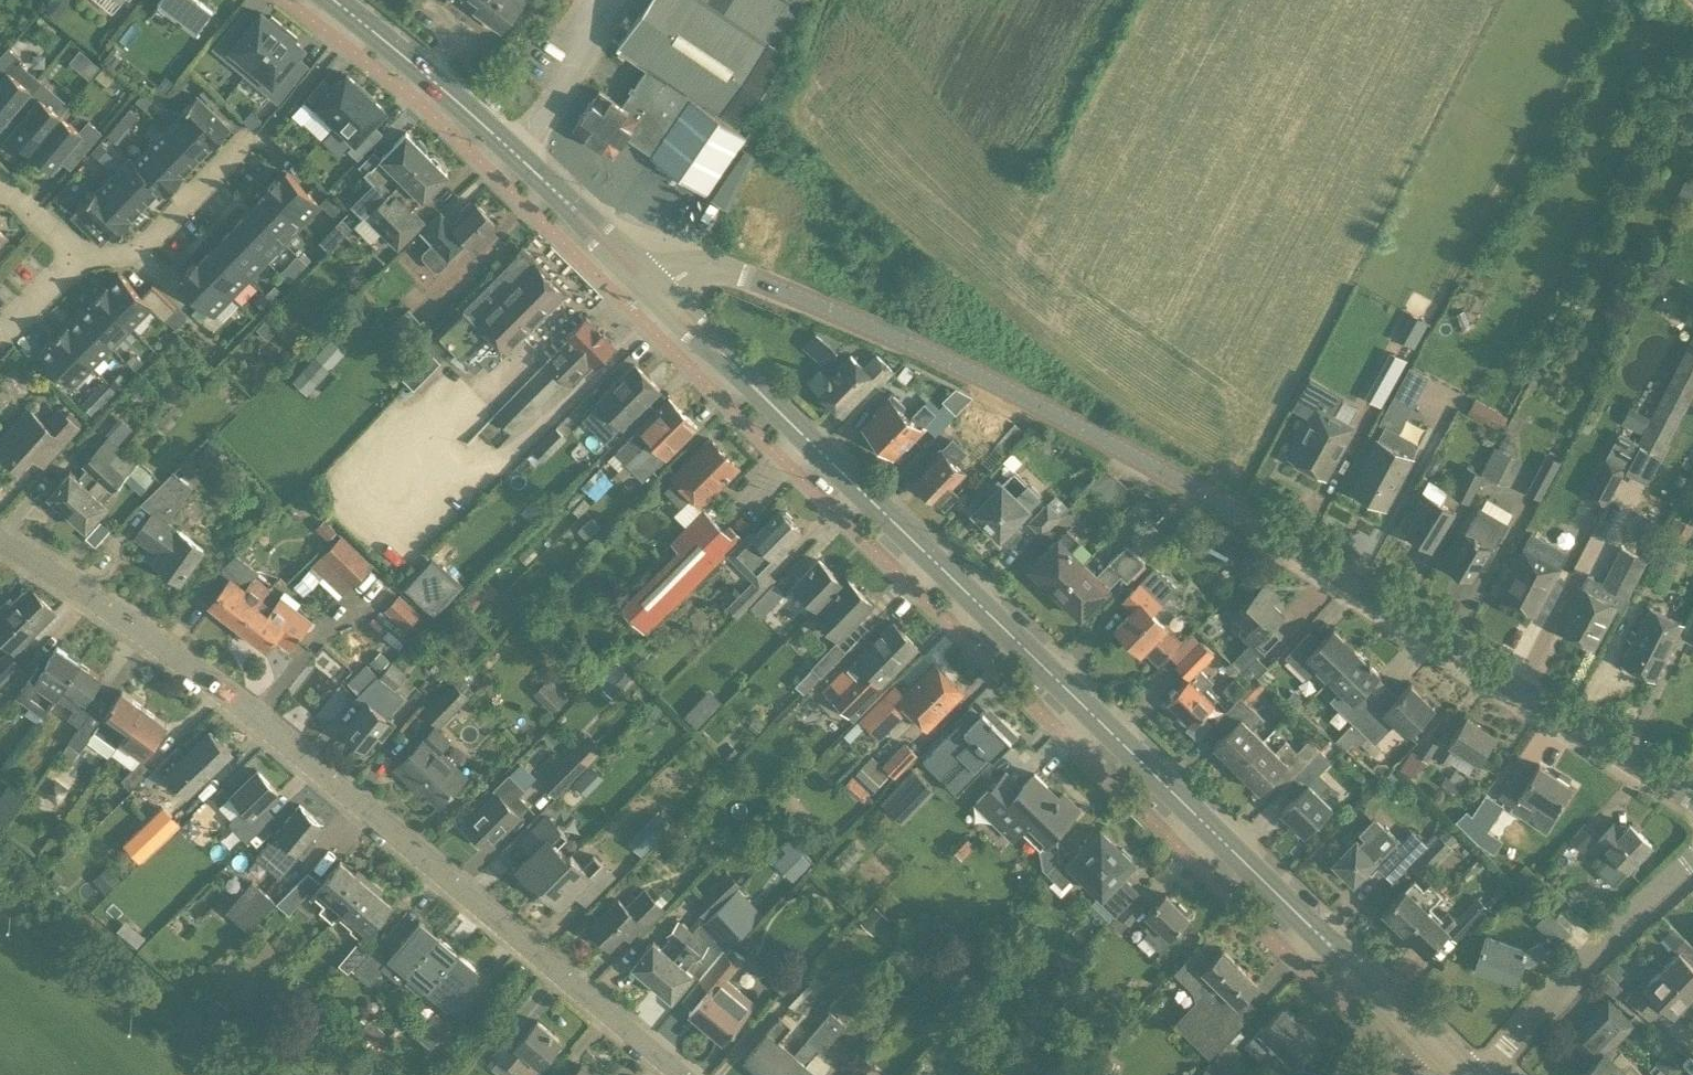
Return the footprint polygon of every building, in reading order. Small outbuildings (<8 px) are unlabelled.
[(157,3),(196,32),(213,9),(200,0),(160,0),(157,3)] [(476,6),(474,9),(500,29),(522,0),(469,0),(476,6)] [(621,104),(599,90),(572,130),(612,157),(626,137),(651,154),(650,156),(728,207),(752,160),(763,136),(745,127),(788,50),(775,42),(801,0),(648,0),(616,48),(646,68),(633,86),(631,84),(628,89),(630,91),(621,104)] [(246,75),(282,33),(269,22),(266,25),(259,18),(241,39),(230,29),(214,49),(246,75)] [(246,75),(278,102),(295,82),(284,73),(301,53),(293,46),(295,44),(282,33),(246,75)] [(0,124),(20,101),(39,78),(20,62),(23,59),(10,48),(0,60),(0,124)] [(79,51),(72,64),(94,75),(100,62),(79,51)] [(303,99),(331,127),(367,89),(346,69),(327,89),(318,81),(303,99)] [(20,101),(31,110),(8,137),(18,145),(23,144),(31,151),(62,115),(43,99),(51,89),(39,78),(20,101)] [(199,95),(213,109),(220,102),(206,88),(199,95)] [(367,89),(331,127),(351,145),(347,148),(357,158),(375,139),(367,132),(388,109),(367,89)] [(144,108),(150,100),(142,93),(135,100),(144,108)] [(198,97),(181,113),(214,146),(231,129),(198,97)] [(129,108),(121,119),(130,126),(131,127),(139,116),(129,108)] [(181,114),(182,115),(167,131),(198,162),(214,146),(181,113),(181,114)] [(62,115),(31,151),(39,157),(39,163),(49,171),(72,145),(83,154),(102,132),(89,122),(81,132),(62,115)] [(116,143),(130,126),(121,119),(120,118),(106,135),(116,143)] [(370,169),(369,167),(364,173),(373,182),(352,204),(363,215),(382,197),(427,153),(425,150),(426,149),(426,146),(419,139),(417,139),(415,141),(406,132),(399,138),(389,127),(370,146),(381,158),(370,169)] [(167,131),(151,147),(183,178),(198,162),(167,131)] [(99,142),(91,153),(98,159),(106,148),(99,142)] [(136,162),(131,158),(167,194),(183,178),(151,147),(136,162)] [(427,153),(382,197),(363,215),(398,248),(425,221),(412,208),(422,198),(423,199),(448,174),(439,164),(440,163),(440,160),(433,153),(431,153),(429,155),(427,153)] [(167,194),(131,158),(115,174),(145,204),(160,189),(166,195),(167,194)] [(99,190),(98,189),(131,222),(131,221),(130,220),(145,204),(115,174),(99,190)] [(268,193),(302,226),(320,207),(287,174),(281,180),(279,178),(266,191),(268,193)] [(131,222),(98,189),(71,216),(85,230),(95,220),(114,238),(131,222)] [(268,193),(251,211),(284,244),(302,226),(268,193)] [(460,215),(452,222),(441,210),(419,230),(431,243),(423,251),(423,257),(434,270),(440,269),(469,243),(472,247),(497,223),(475,200),(474,202),(470,200),(459,210),(460,215)] [(345,212),(336,203),(328,212),(337,220),(345,212)] [(251,211),(233,229),(267,262),(284,244),(251,211)] [(341,221),(322,237),(329,246),(349,230),(341,221)] [(233,229),(216,247),(249,280),(267,262),(233,229)] [(216,247),(198,264),(198,265),(231,297),(249,280),(216,247)] [(291,280),(311,258),(302,249),(281,271),(291,280)] [(522,249),(464,307),(463,307),(436,334),(424,345),(424,344),(396,372),(413,390),(426,377),(426,378),(441,362),(453,350),(475,372),(483,363),(488,368),(506,350),(507,351),(565,293),(522,249)] [(198,265),(198,264),(196,262),(183,275),(185,277),(180,283),(213,316),(231,297),(198,265)] [(164,323),(167,320),(166,320),(176,310),(152,286),(141,297),(120,275),(108,287),(107,286),(98,294),(131,327),(150,308),(164,323)] [(91,304),(80,315),(112,347),(131,327),(98,294),(90,303),(91,304)] [(408,308),(387,328),(400,341),(421,321),(408,308)] [(176,310),(166,320),(167,320),(167,321),(175,328),(178,326),(185,318),(176,310)] [(1413,347),(1428,321),(1411,312),(1397,338),(1413,347)] [(112,347),(80,315),(69,327),(67,325),(59,334),(92,367),(112,347)] [(569,339),(546,361),(493,414),(512,432),(565,379),(569,383),(591,361),(594,365),(615,344),(586,315),(565,335),(569,339)] [(92,367),(59,334),(50,342),(52,343),(40,355),(72,387),(92,367)] [(1639,445),(1626,471),(1647,482),(1660,456),(1661,456),(1692,395),(1692,334),(1636,443),(1639,445)] [(876,352),(861,366),(850,355),(827,378),(819,369),(808,380),(842,413),(874,380),(879,385),(894,370),(876,352)] [(144,361),(135,353),(126,363),(135,372),(144,361)] [(307,394),(331,368),(315,354),(292,380),(307,394)] [(596,401),(599,403),(582,419),(605,442),(622,426),(622,427),(660,390),(634,364),(596,401)] [(1383,404),(1399,373),(1381,364),(1365,395),(1383,404)] [(1409,365),(1401,381),(1420,391),(1428,376),(1409,365)] [(119,394),(129,383),(119,374),(109,384),(119,394)] [(1292,407),(1309,417),(1286,457),(1325,479),(1355,426),(1331,413),(1342,394),(1310,375),(1292,407)] [(117,394),(104,382),(80,406),(93,419),(117,394)] [(892,394),(888,398),(875,412),(876,413),(863,427),(867,431),(863,435),(871,443),(878,441),(893,456),(908,440),(909,442),(921,430),(920,429),(935,413),(924,401),(908,417),(901,411),(906,406),(892,394)] [(637,429),(638,430),(615,452),(622,458),(633,446),(638,451),(644,445),(648,449),(684,413),(668,398),(637,429)] [(1467,411),(1499,429),(1506,416),(1474,398),(1467,411)] [(1384,426),(1377,439),(1375,437),(1348,488),(1371,501),(1369,504),(1380,510),(1382,506),(1385,508),(1412,457),(1410,456),(1414,448),(1411,439),(1412,437),(1390,426),(1398,411),(1388,405),(1378,423),(1384,426)] [(19,469),(38,447),(50,458),(79,426),(59,408),(45,424),(27,408),(0,438),(0,452),(19,469)] [(633,446),(622,458),(626,462),(616,471),(622,478),(632,469),(642,479),(665,458),(697,426),(684,413),(648,449),(644,445),(638,451),(633,446)] [(122,415),(108,434),(121,443),(134,425),(122,415)] [(544,461),(567,437),(555,426),(532,449),(544,461)] [(1495,446),(1481,472),(1500,482),(1514,456),(1507,452),(1515,436),(1506,431),(1497,448),(1495,446)] [(86,469),(78,478),(69,470),(47,494),(66,511),(123,449),(108,436),(82,465),(86,469)] [(953,436),(940,450),(939,448),(927,460),(930,462),(915,477),(925,487),(925,491),(930,496),(934,496),(937,499),(937,498),(945,506),(956,495),(948,487),(963,472),(954,463),(967,449),(953,436)] [(671,476),(674,479),(664,490),(681,506),(691,496),(700,505),(738,467),(709,438),(671,476)] [(212,475),(227,456),(208,442),(194,461),(212,475)] [(138,462),(123,449),(66,511),(85,528),(107,504),(99,497),(107,487),(112,492),(138,462)] [(1546,452),(1526,490),(1540,498),(1560,460),(1546,452)] [(1605,504),(1624,468),(1604,458),(1585,493),(1605,504)] [(1109,506),(1127,486),(1104,466),(1086,485),(1109,506)] [(1468,502),(1482,474),(1466,466),(1452,495),(1468,502)] [(987,489),(991,493),(974,511),(986,523),(985,527),(991,533),(995,532),(1008,544),(1023,528),(1014,519),(1025,508),(1025,509),(1041,494),(1027,481),(1026,482),(1014,470),(1003,481),(999,477),(987,489)] [(203,548),(175,528),(176,528),(168,521),(192,486),(172,472),(139,503),(151,512),(133,537),(157,555),(152,563),(179,582),(203,548)] [(1453,511),(1418,489),(1411,502),(1420,507),(1405,532),(1430,548),(1453,511)] [(1041,535),(1069,506),(1055,492),(1027,521),(1041,535)] [(1479,506),(1464,533),(1463,532),(1445,563),(1472,578),(1480,564),(1484,567),(1494,550),(1492,549),(1507,522),(1505,521),(1511,511),(1486,496),(1481,507),(1479,506)] [(749,530),(731,548),(760,577),(768,569),(776,561),(787,550),(784,547),(801,530),(792,521),(792,516),(787,511),(782,511),(780,509),(754,535),(749,530)] [(620,607),(645,632),(740,538),(728,526),(724,531),(703,510),(670,542),(678,550),(620,607)] [(1685,550),(1681,548),(1692,525),(1692,524),(1675,515),(1663,539),(1662,538),(1642,577),(1665,589),(1685,550)] [(592,518),(577,531),(584,539),(599,526),(592,518)] [(1067,528),(1058,538),(1057,536),(1028,567),(1043,581),(1043,585),(1049,591),(1052,590),(1053,593),(1083,562),(1070,549),(1079,540),(1067,528)] [(1530,532),(1523,547),(1498,594),(1534,614),(1567,552),(1530,532)] [(372,564),(341,534),(310,565),(341,595),(372,564)] [(1083,562),(1053,593),(1056,594),(1055,597),(1061,603),(1065,603),(1080,617),(1109,587),(1109,586),(1120,575),(1126,581),(1145,561),(1126,543),(1096,574),(1083,562)] [(1588,574),(1582,586),(1580,585),(1557,627),(1593,647),(1615,607),(1620,610),(1646,559),(1617,545),(1598,580),(1588,574)] [(219,569),(229,579),(209,604),(238,627),(263,603),(260,600),(270,587),(255,576),(258,571),(235,553),(219,569)] [(438,614),(466,582),(435,555),(407,587),(438,614)] [(817,608),(842,582),(818,559),(793,584),(817,608)] [(480,611),(500,591),(485,576),(465,596),(480,611)] [(1121,600),(1131,610),(1115,627),(1140,651),(1142,650),(1157,665),(1182,639),(1166,623),(1164,624),(1151,612),(1166,597),(1144,576),(1121,600)] [(776,578),(775,577),(762,590),(737,616),(750,604),(761,616),(784,593),(773,582),(776,578)] [(846,578),(842,582),(817,608),(812,612),(838,637),(871,603),(846,578)] [(727,605),(737,616),(762,590),(755,582),(752,580),(727,605)] [(1283,632),(1273,622),(1283,612),(1270,600),(1277,593),(1266,582),(1234,615),(1250,630),(1243,637),(1262,655),(1283,632)] [(4,642),(13,652),(54,612),(29,586),(14,601),(10,596),(0,606),(0,607),(4,611),(0,615),(0,646),(4,642)] [(421,613),(399,592),(384,608),(406,629),(421,613)] [(263,603),(238,627),(265,647),(274,637),(289,648),(309,621),(280,598),(272,610),(263,603)] [(1654,679),(1682,623),(1649,606),(1621,661),(1654,679)] [(892,621),(854,659),(846,667),(854,674),(830,698),(848,716),(918,647),(892,621)] [(1332,628),(1321,640),(1310,629),(1284,655),(1307,677),(1317,667),(1329,678),(1355,651),(1332,628)] [(1175,664),(1187,677),(1166,699),(1179,711),(1178,715),(1184,721),(1188,720),(1192,724),(1213,703),(1202,691),(1212,681),(1199,668),(1214,653),(1200,639),(1175,664)] [(803,692),(846,650),(837,641),(794,684),(803,692)] [(57,646),(48,659),(43,656),(16,696),(43,715),(56,696),(63,685),(62,685),(79,661),(57,646)] [(21,663),(8,649),(0,657),(0,684),(21,663)] [(1329,678),(1340,689),(1329,700),(1340,710),(1333,718),(1326,711),(1314,724),(1333,742),(1388,686),(1377,675),(1378,673),(1355,651),(1329,678)] [(1257,678),(1267,667),(1256,656),(1240,672),(1250,682),(1252,683),(1257,678)] [(406,672),(392,660),(380,676),(394,687),(406,672)] [(63,685),(56,696),(74,709),(68,717),(80,726),(100,698),(90,692),(101,677),(79,661),(62,685),(63,685)] [(344,728),(347,731),(344,735),(354,743),(357,739),(367,747),(377,735),(381,738),(394,722),(387,717),(403,696),(377,674),(365,663),(347,682),(358,693),(354,698),(363,705),(344,728)] [(934,663),(904,693),(894,683),(859,718),(879,738),(906,710),(926,729),(963,692),(934,663)] [(557,711),(572,695),(551,676),(537,692),(557,711)] [(439,727),(469,696),(467,694),(471,690),(458,677),(454,681),(453,680),(422,710),(439,727)] [(1214,722),(1225,733),(1213,745),(1236,768),(1263,739),(1251,728),(1262,717),(1247,701),(1252,695),(1253,697),(1265,685),(1257,678),(1252,683),(1250,682),(1238,694),(1240,696),(1214,722)] [(1388,686),(1333,742),(1339,747),(1342,744),(1346,748),(1352,741),(1357,745),(1360,743),(1374,756),(1380,748),(1374,743),(1393,723),(1405,734),(1434,705),(1411,683),(1398,696),(1388,686)] [(711,687),(686,713),(700,726),(725,699),(711,687)] [(100,698),(80,726),(69,741),(62,751),(73,759),(80,749),(89,736),(111,752),(119,740),(120,740),(144,707),(121,691),(110,705),(100,698)] [(1293,692),(1285,700),(1294,708),(1302,700),(1293,692)] [(144,707),(120,740),(143,756),(149,748),(166,723),(144,707)] [(992,722),(987,727),(975,715),(954,737),(948,732),(912,769),(929,786),(950,764),(967,781),(1008,738),(992,722)] [(1466,716),(1449,742),(1445,739),(1435,754),(1449,763),(1458,750),(1476,761),(1494,734),(1466,716)] [(434,726),(393,768),(414,788),(418,785),(438,805),(466,776),(439,749),(448,740),(434,726)] [(210,730),(181,757),(173,749),(155,767),(164,777),(167,773),(187,794),(231,753),(210,730)] [(1425,735),(1415,751),(1426,763),(1439,743),(1425,735)] [(1263,739),(1236,768),(1258,790),(1272,776),(1281,786),(1319,747),(1309,738),(1296,751),(1285,740),(1274,750),(1263,739)] [(905,741),(887,759),(900,771),(917,753),(905,741)] [(1281,786),(1293,798),(1280,811),(1303,834),(1331,805),(1319,794),(1329,783),(1318,772),(1331,759),(1319,747),(1281,786)] [(555,797),(588,763),(572,748),(539,781),(555,797)] [(1426,763),(1415,751),(1411,749),(1399,769),(1416,780),(1426,763)] [(890,773),(871,754),(851,775),(870,794),(890,773)] [(148,768),(139,759),(119,777),(128,787),(148,768)] [(522,760),(511,772),(527,786),(538,773),(522,760)] [(1539,763),(1528,779),(1515,770),(1503,789),(1492,783),(1475,809),(1489,818),(1502,798),(1513,805),(1516,800),(1529,808),(1534,801),(1552,813),(1570,784),(1539,763)] [(231,794),(243,807),(228,822),(247,840),(274,814),(265,804),(278,792),(257,769),(231,794)] [(1034,773),(1022,785),(1005,769),(973,802),(1012,839),(1022,829),(1039,846),(1042,867),(1044,869),(1058,855),(1057,838),(1052,834),(1079,807),(1063,792),(1059,797),(1034,773)] [(883,801),(902,819),(931,789),(912,771),(883,801)] [(493,790),(496,793),(464,824),(473,833),(471,835),(472,838),(478,844),(481,845),(482,843),(485,845),(500,831),(501,833),(519,815),(517,814),(528,804),(519,794),(525,788),(509,773),(493,790)] [(276,832),(256,857),(281,877),(300,854),(302,856),(315,840),(312,837),(323,824),(299,804),(276,832)] [(153,846),(172,828),(153,807),(134,826),(153,846)] [(655,813),(629,838),(643,852),(669,827),(655,813)] [(1341,846),(1344,849),(1332,861),(1342,871),(1341,874),(1346,880),(1350,879),(1353,881),(1366,868),(1371,873),(1380,863),(1395,878),(1427,844),(1412,829),(1401,841),(1373,813),(1357,829),(1363,835),(1359,840),(1352,834),(1341,846)] [(518,842),(529,854),(516,868),(534,886),(535,885),(537,887),(567,857),(557,847),(568,836),(547,814),(518,842)] [(3,831),(9,822),(0,815),(0,830),(3,831)] [(1606,848),(1611,853),(1596,868),(1612,884),(1630,866),(1629,865),(1638,855),(1641,858),(1650,849),(1647,846),(1651,842),(1630,822),(1624,828),(1615,820),(1603,833),(1612,841),(1606,848)] [(1582,851),(1597,836),(1586,824),(1557,853),(1570,866),(1584,853),(1582,851)] [(1422,875),(1451,846),(1450,845),(1457,837),(1446,826),(1410,863),(1422,875)] [(1058,855),(1044,869),(1054,878),(1049,884),(1061,895),(1073,883),(1069,879),(1077,870),(1101,893),(1099,895),(1115,911),(1139,886),(1123,870),(1132,861),(1129,859),(1131,857),(1122,848),(1120,850),(1100,830),(1070,861),(1069,861),(1066,864),(1058,857),(1058,855)] [(965,834),(950,848),(961,858),(975,844),(965,834)] [(787,836),(778,845),(779,846),(781,845),(787,851),(775,863),(792,880),(811,861),(787,836)] [(567,857),(537,887),(539,888),(541,887),(560,906),(573,893),(586,906),(616,875),(595,853),(582,866),(571,855),(568,858),(567,857)] [(340,860),(320,883),(308,872),(277,901),(289,912),(307,891),(310,893),(308,895),(312,898),(315,894),(324,903),(319,908),(332,919),(342,910),(369,878),(365,874),(361,878),(340,860)] [(704,918),(718,905),(740,884),(729,872),(694,906),(704,918)] [(342,910),(332,919),(333,920),(335,917),(337,918),(339,915),(352,926),(350,928),(360,936),(358,938),(361,940),(368,932),(367,931),(391,903),(379,893),(382,889),(369,878),(342,910)] [(247,929),(275,901),(252,880),(226,910),(247,929)] [(1414,880),(1405,889),(1404,888),(1382,911),(1404,932),(1426,909),(1441,894),(1429,883),(1424,889),(1414,880)] [(617,898),(589,926),(606,944),(634,917),(645,928),(664,909),(644,889),(626,906),(617,898)] [(1165,893),(1147,912),(1132,898),(1118,913),(1129,923),(1134,917),(1147,930),(1143,934),(1161,951),(1174,937),(1170,934),(1188,916),(1182,910),(1184,908),(1175,900),(1173,902),(1165,893)] [(1489,907),(1478,896),(1462,913),(1473,924),(1489,907)] [(693,931),(651,981),(671,998),(692,972),(691,971),(701,960),(697,957),(709,944),(707,942),(730,916),(718,905),(704,918),(693,931)] [(1438,921),(1426,909),(1404,932),(1426,954),(1458,920),(1448,910),(1438,921)] [(1546,913),(1537,923),(1557,942),(1567,932),(1546,913)] [(668,936),(660,945),(652,939),(631,965),(651,981),(693,931),(677,919),(665,933),(668,936)] [(398,981),(436,934),(419,920),(389,957),(398,965),(391,975),(398,981)] [(436,934),(398,981),(400,982),(408,973),(426,988),(456,951),(436,934)] [(750,935),(741,945),(749,951),(757,941),(750,935)] [(1539,942),(1525,950),(1485,936),(1475,966),(1515,980),(1521,961),(1528,963),(1545,953),(1539,942)] [(1677,951),(1661,968),(1689,996),(1692,992),(1692,946),(1684,937),(1674,948),(1677,951)] [(351,968),(373,946),(372,946),(368,950),(357,941),(332,972),(340,979),(350,967),(351,968)] [(389,960),(373,946),(351,968),(369,983),(389,960)] [(702,975),(712,983),(688,1011),(723,1040),(754,1003),(724,978),(738,962),(723,949),(702,975)] [(1222,949),(1210,961),(1198,949),(1193,954),(1191,952),(1172,971),(1192,990),(1195,999),(1173,1021),(1209,1056),(1257,1008),(1244,995),(1257,983),(1222,949)] [(456,951),(426,988),(447,1005),(477,969),(456,951)] [(1641,981),(1631,992),(1625,998),(1634,1007),(1639,1003),(1641,1001),(1652,1012),(1661,1002),(1672,1013),(1689,996),(1661,968),(1645,985),(1641,981)] [(805,972),(782,996),(794,1007),(817,983),(805,972)] [(869,996),(852,979),(835,996),(836,997),(830,1003),(845,1019),(852,1012),(852,1013),(869,996)] [(1630,1018),(1607,995),(1566,1038),(1590,1063),(1578,1074),(1644,1074),(1643,1074),(1644,1073),(1620,1049),(1612,1058),(1607,1053),(1629,1029),(1637,1036),(1648,1024),(1635,1012),(1630,1018)] [(1282,1006),(1258,1030),(1244,1045),(1257,1058),(1272,1043),(1294,1064),(1317,1040),(1282,1006)] [(436,1010),(415,1035),(430,1047),(438,1037),(443,1041),(449,1034),(444,1030),(451,1022),(436,1010)] [(776,1074),(819,1074),(805,1063),(818,1048),(821,1051),(845,1024),(830,1011),(794,1054),(776,1074)] [(767,1031),(743,1059),(763,1074),(776,1074),(794,1054),(778,1040),(790,1025),(779,1015),(765,1030),(767,1031)] [(537,1019),(519,1041),(509,1033),(493,1052),(519,1074),(532,1060),(539,1066),(561,1040),(537,1019)] [(1207,1074),(1239,1074),(1247,1067),(1237,1057),(1240,1053),(1240,1050),(1235,1046),(1245,1036),(1238,1029),(1208,1062),(1202,1071),(1207,1074)] [(1028,1067),(1039,1053),(1031,1042),(1026,1048),(1028,1049),(1019,1059),(1028,1067)] [(1039,1053),(1028,1067),(1036,1074),(1046,1061),(1039,1053)] [(881,1071),(862,1055),(845,1074),(878,1074),(881,1071)] [(580,1064),(574,1072),(560,1060),(548,1074),(593,1074),(580,1064)] [(1659,1067),(1651,1074),(1668,1074),(1659,1067)]
